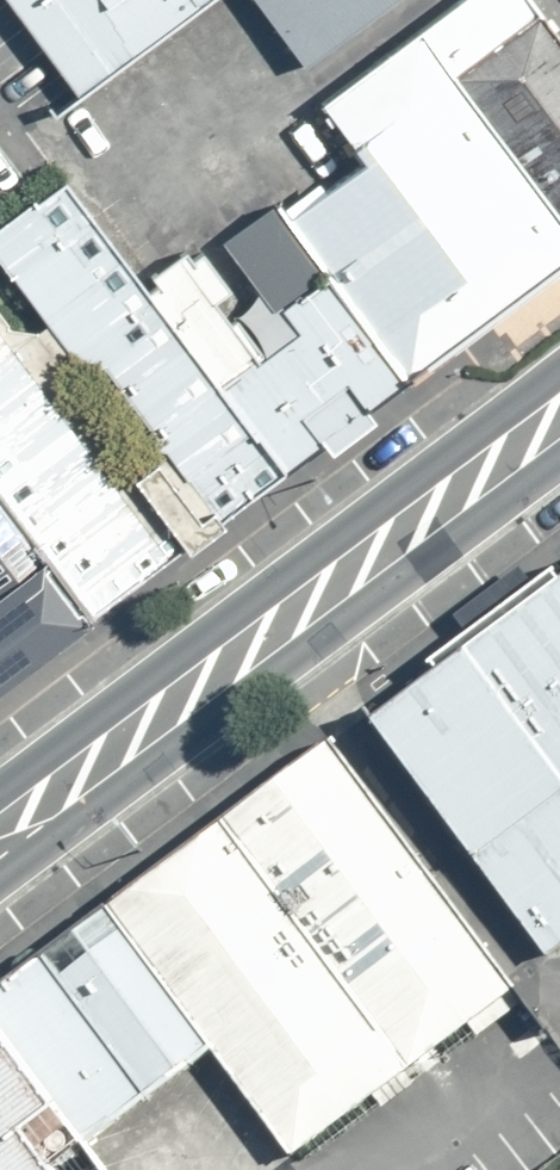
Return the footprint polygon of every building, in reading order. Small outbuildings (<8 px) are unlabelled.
[(39,71),(135,0),(0,0),(0,18),(39,71)] [(258,39),(310,0),(229,0),(258,39)] [(541,231),(559,217),(559,71),(507,0),(390,0),(376,10),(541,231)] [(327,137),(449,300),(541,231),(376,10),(284,79),(327,137)] [(241,201),(362,364),(449,300),(327,137),(241,201)] [(143,527),(241,454),(107,275),(18,157),(0,170),(0,337),(143,527)] [(107,275),(241,454),(362,364),(241,201),(228,185),(107,275)] [(43,601),(143,527),(0,337),(0,544),(43,601)] [(43,601),(0,544),(0,633),(43,601)] [(372,724),(545,954),(559,943),(559,583),(372,724)] [(330,745),(108,909),(299,1155),(513,990),(330,745)] [(88,1139),(218,1053),(108,909),(0,994),(0,1036),(88,1139)] [(0,1036),(0,1169),(110,1169),(88,1139),(0,1036)]
